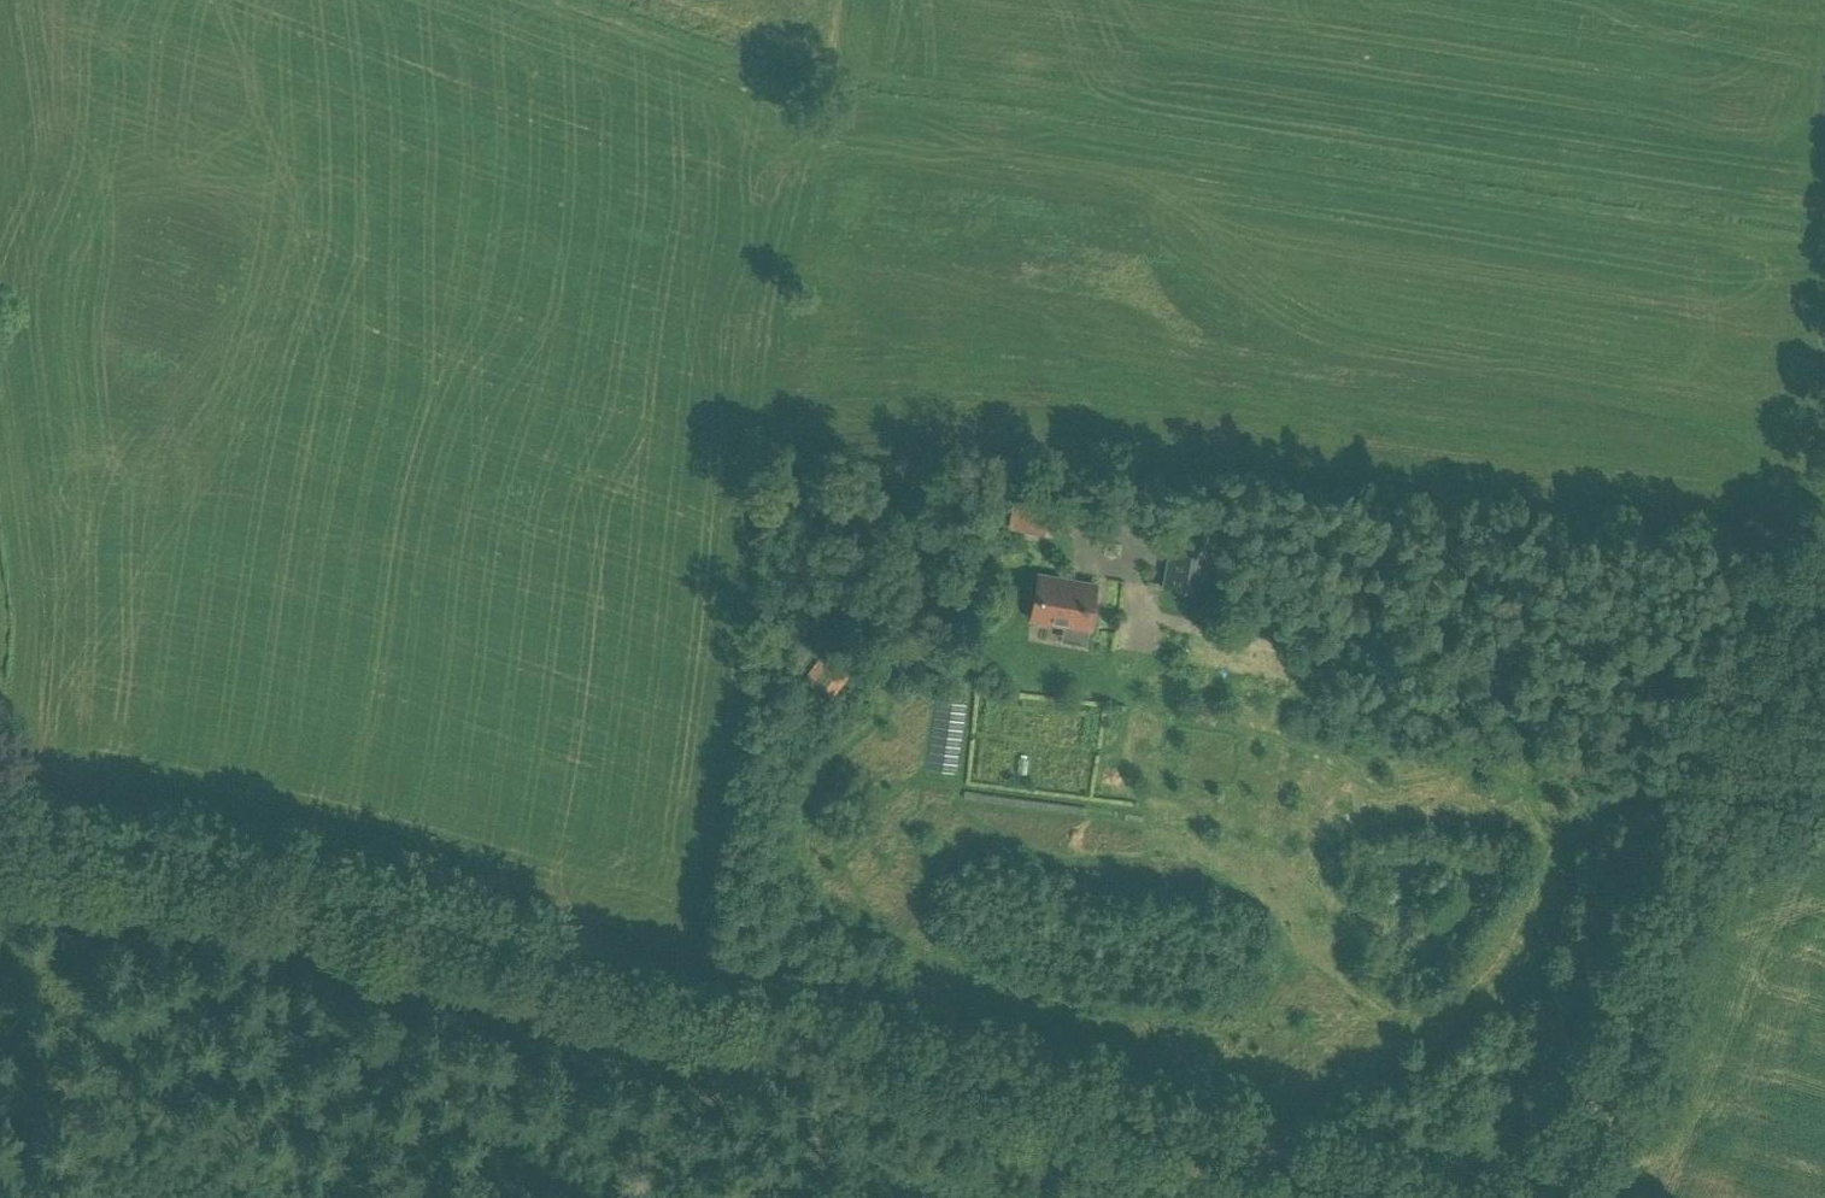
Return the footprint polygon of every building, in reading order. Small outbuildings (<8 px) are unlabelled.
[(1051,533),(1057,506),(1025,498),(1018,525),(1051,533)] [(1205,594),(1217,532),(1175,524),(1164,586),(1205,594)] [(1099,582),(1039,572),(1030,621),(1091,631),(1099,582)] [(851,675),(824,654),(806,676),(833,698),(851,675)]
